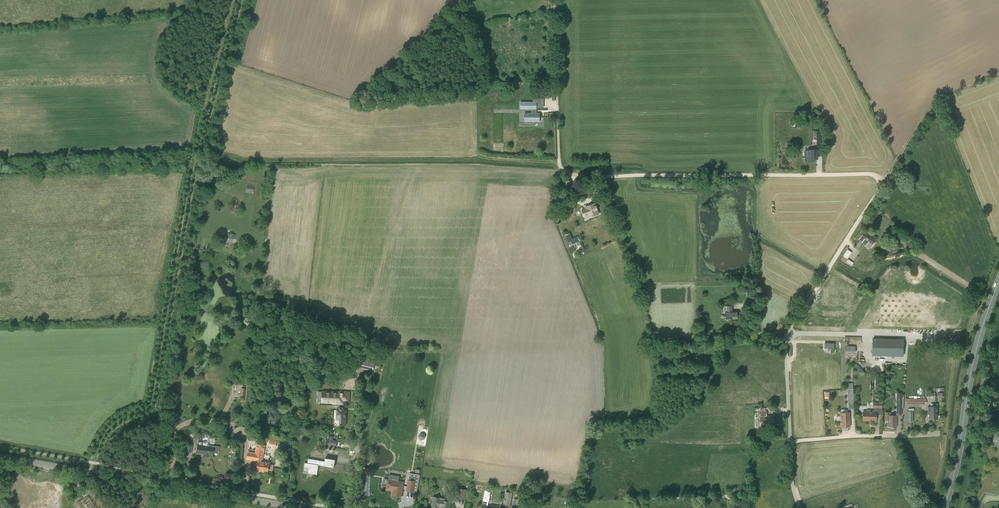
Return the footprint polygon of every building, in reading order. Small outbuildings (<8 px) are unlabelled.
[(521,109),(532,109),(532,113),(525,113),(525,121),(539,121),(540,113),(536,113),(536,109),(536,102),(521,102),(521,109)] [(807,150),(807,156),(805,156),(805,161),(814,161),(814,159),(817,159),(817,155),(817,150),(813,150),(807,150)] [(562,191),(570,192),(571,181),(563,180),(562,191)] [(254,186),(246,184),(245,192),(253,194),(254,186)] [(585,207),(586,208),(581,209),(584,218),(589,216),(589,218),(599,214),(595,204),(585,207)] [(860,240),(871,247),(874,241),(873,240),(875,237),(865,231),(860,240)] [(565,235),(569,245),(580,241),(578,236),(572,238),(570,233),(565,235)] [(852,266),(854,262),(848,259),(852,252),(847,249),(841,260),(852,266)] [(279,271),(277,267),(274,269),(276,273),(275,274),(278,277),(283,274),(281,270),(279,271)] [(847,287),(836,280),(832,286),(829,284),(824,291),(835,298),(839,291),(843,294),(847,287)] [(732,307),(724,307),(724,313),(725,313),(725,319),(737,319),(737,313),(732,313),(732,307)] [(903,340),(873,339),(872,356),(903,356),(903,340)] [(796,345),(796,351),(799,351),(799,355),(798,355),(798,361),(808,361),(808,352),(811,352),(811,346),(803,346),(803,345),(796,345)] [(355,366),(373,371),(375,361),(378,353),(360,348),(358,357),(355,366)] [(333,403),(344,404),(344,400),(349,400),(350,392),(342,392),(323,392),(322,402),(333,403)] [(912,396),(912,398),(908,398),(906,398),(906,404),(926,404),(926,398),(925,398),(925,396),(923,396),(923,394),(917,394),(917,396),(912,396)] [(931,407),(928,407),(928,412),(928,414),(929,414),(929,420),(938,419),(937,413),(938,413),(938,406),(938,403),(934,404),(934,407),(931,407)] [(338,410),(337,420),(346,420),(347,410),(343,410),(344,408),(340,408),(340,410),(338,410)] [(766,411),(760,412),(760,427),(773,426),(772,416),(766,416),(766,411)] [(867,411),(867,413),(864,412),(863,420),(871,420),(871,421),(876,421),(876,413),(873,413),(873,411),(867,411)] [(837,416),(837,417),(837,420),(837,421),(841,421),(841,427),(850,427),(849,413),(841,413),(841,416),(837,416)] [(885,413),(885,418),(888,418),(888,427),(896,427),(896,416),(890,416),(890,413),(885,413)] [(332,440),(333,436),(329,436),(328,444),(336,445),(336,441),(332,440)] [(256,453),(248,452),(247,459),(256,460),(256,464),(257,464),(256,469),(268,472),(268,471),(273,472),(274,465),(269,464),(269,463),(260,461),(261,460),(262,460),(265,446),(257,444),(256,453)] [(212,455),(213,447),(198,445),(196,454),(199,454),(200,453),(204,454),(204,455),(209,456),(209,455),(212,455)] [(325,461),(308,459),(308,463),(305,463),(304,467),(309,468),(308,473),(317,475),(318,468),(317,468),(317,465),(334,467),(335,460),(325,458),(325,461)] [(408,480),(406,491),(414,493),(414,492),(417,492),(420,475),(410,473),(408,480)] [(382,483),(383,484),(387,485),(387,488),(393,490),(392,495),(401,496),(403,482),(388,480),(388,479),(384,478),(383,479),(382,483)] [(456,498),(465,499),(467,499),(468,490),(457,488),(456,498)] [(497,506),(491,505),(490,507),(488,506),(488,502),(489,502),(491,491),(485,490),(483,501),(487,502),(486,506),(483,505),(482,507),(497,507),(497,506)] [(503,506),(510,507),(513,493),(505,492),(503,506)] [(442,507),(449,507),(449,505),(450,502),(449,502),(450,499),(433,497),(432,507),(438,507),(438,505),(443,506),(442,507)] [(513,507),(514,507),(522,507),(523,500),(514,499),(513,507)]
